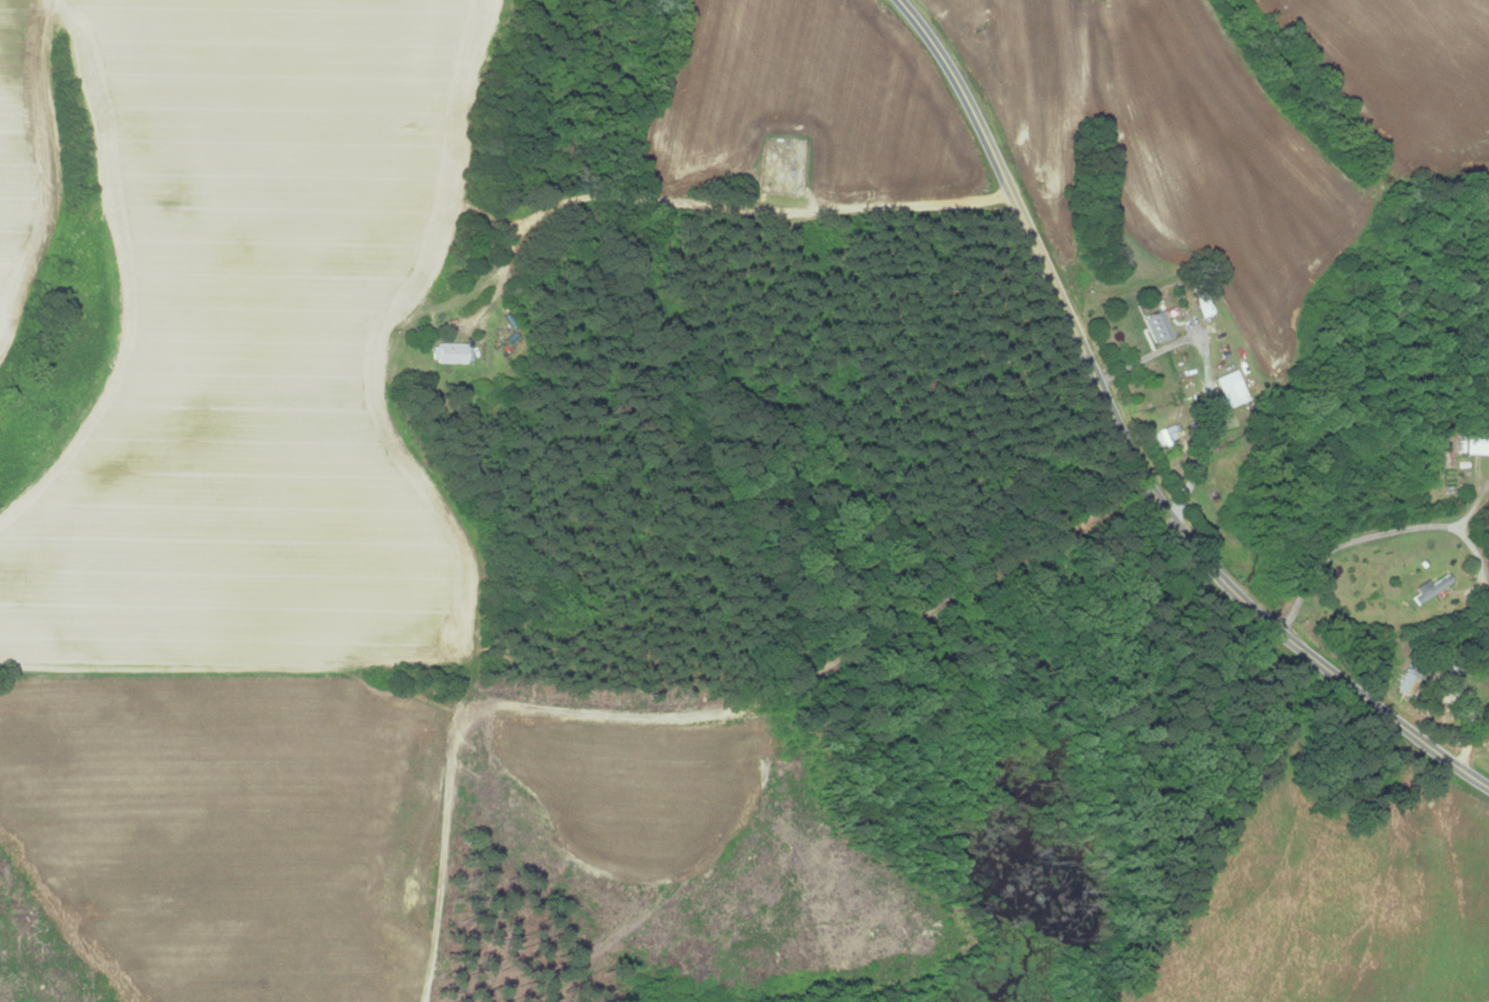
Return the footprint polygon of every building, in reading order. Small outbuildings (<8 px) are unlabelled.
[(1144,316),(1152,343),(1172,337),(1164,310),(1144,316)] [(432,344),(432,362),(470,363),(471,345),(432,344)] [(1227,408),(1248,400),(1236,370),(1215,378),(1227,408)] [(1157,431),(1161,445),(1181,439),(1177,424),(1157,431)] [(1488,455),(1488,436),(1465,435),(1464,454),(1488,455)] [(1452,446),(1441,446),(1441,467),(1453,466),(1452,446)] [(1410,597),(1414,604),(1451,582),(1446,574),(1428,585),(1425,580),(1412,587),(1416,594),(1410,597)]
